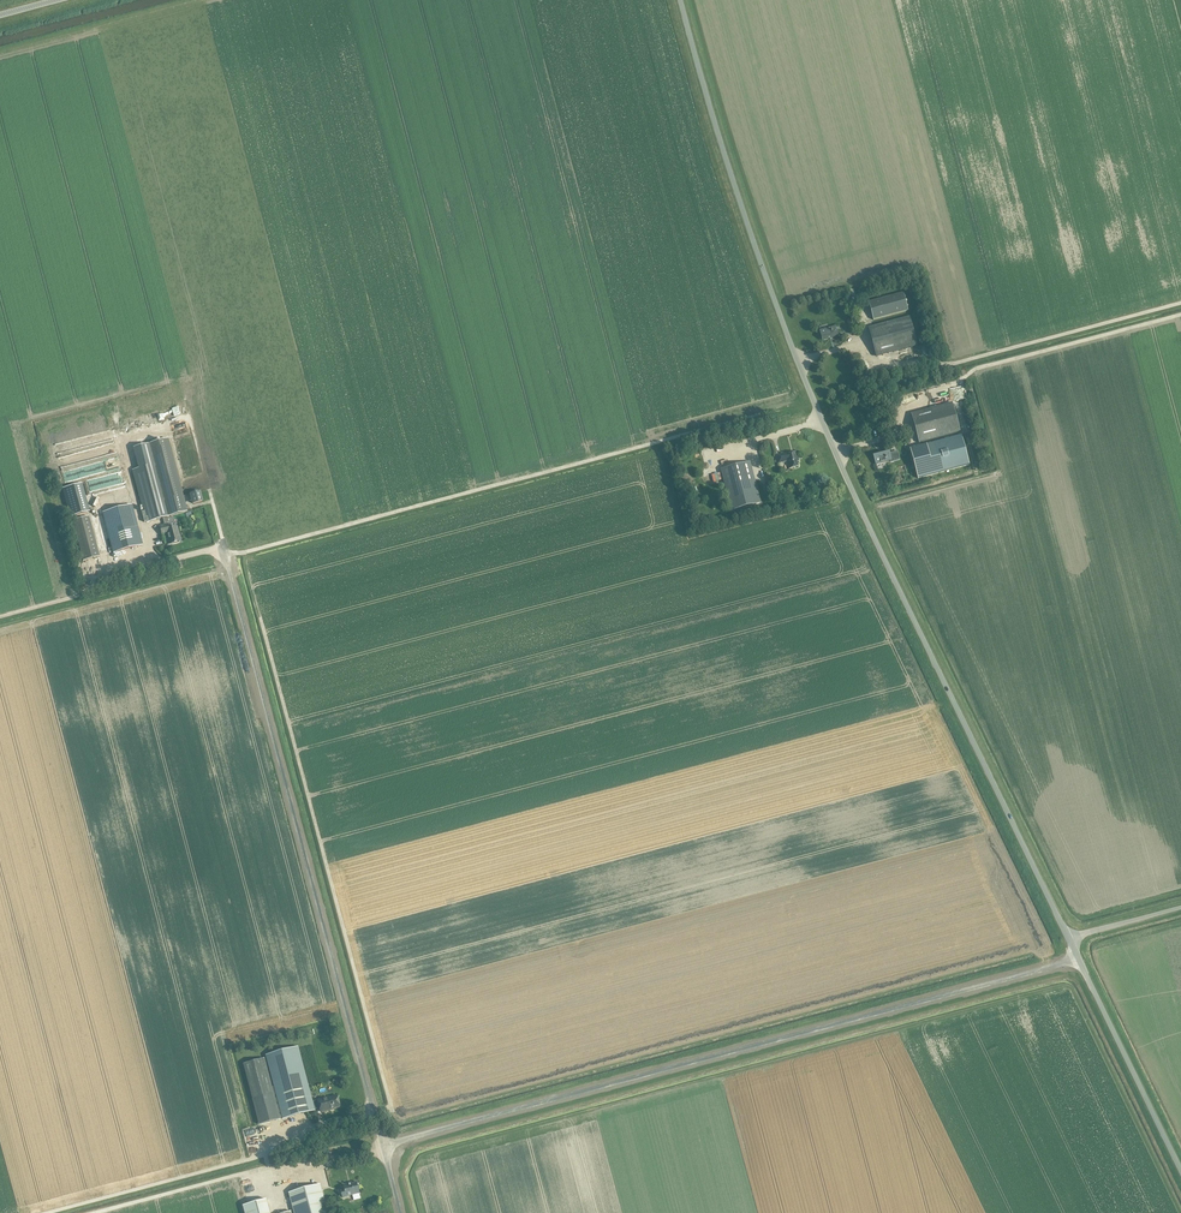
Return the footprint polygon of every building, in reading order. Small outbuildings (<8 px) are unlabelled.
[(873,320),(908,311),(904,293),(869,302),(873,320)] [(797,312),(804,309),(802,303),(794,305),(797,312)] [(917,345),(909,317),(869,328),(877,356),(917,345)] [(835,327),(820,330),(823,340),(837,336),(835,327)] [(952,403),(912,414),(920,442),(959,432),(952,403)] [(918,478),(934,474),(969,465),(961,435),(910,449),(918,478)] [(167,440),(139,447),(144,467),(133,470),(143,512),(141,512),(144,522),(146,522),(162,518),(167,517),(186,512),(167,440)] [(888,451),(874,454),(876,464),(890,460),(891,462),(899,460),(897,452),(889,454),(888,451)] [(790,454),(790,452),(785,454),(786,455),(777,457),(779,463),(787,461),(789,469),(798,466),(797,462),(799,461),(797,452),(790,454)] [(760,504),(750,463),(722,470),(732,512),(760,504)] [(88,512),(80,484),(64,489),(71,517),(88,512)] [(103,513),(114,553),(142,545),(131,506),(103,513)] [(99,557),(89,517),(72,521),(83,561),(99,557)] [(167,533),(170,544),(174,543),(180,542),(178,534),(179,534),(177,527),(169,529),(168,524),(167,524),(167,523),(169,523),(167,517),(162,518),(164,525),(159,526),(162,535),(167,533)] [(314,1110),(314,1109),(312,1102),(298,1047),(267,1056),(275,1086),(272,1087),(265,1058),(244,1064),(259,1124),(281,1119),(281,1118),(283,1118),(283,1119),(314,1110)] [(322,1099),(312,1102),(314,1109),(323,1107),(324,1112),(331,1110),(331,1109),(340,1107),(337,1096),(329,1098),(328,1097),(322,1098),(322,1099)] [(360,1193),(357,1182),(352,1184),(349,1184),(349,1183),(343,1185),(344,1187),(340,1188),(343,1198),(347,1197),(347,1196),(360,1193)] [(320,1184),(289,1193),(294,1212),(328,1212),(320,1184)] [(266,1199),(243,1206),(245,1212),(270,1212),(266,1199)]
